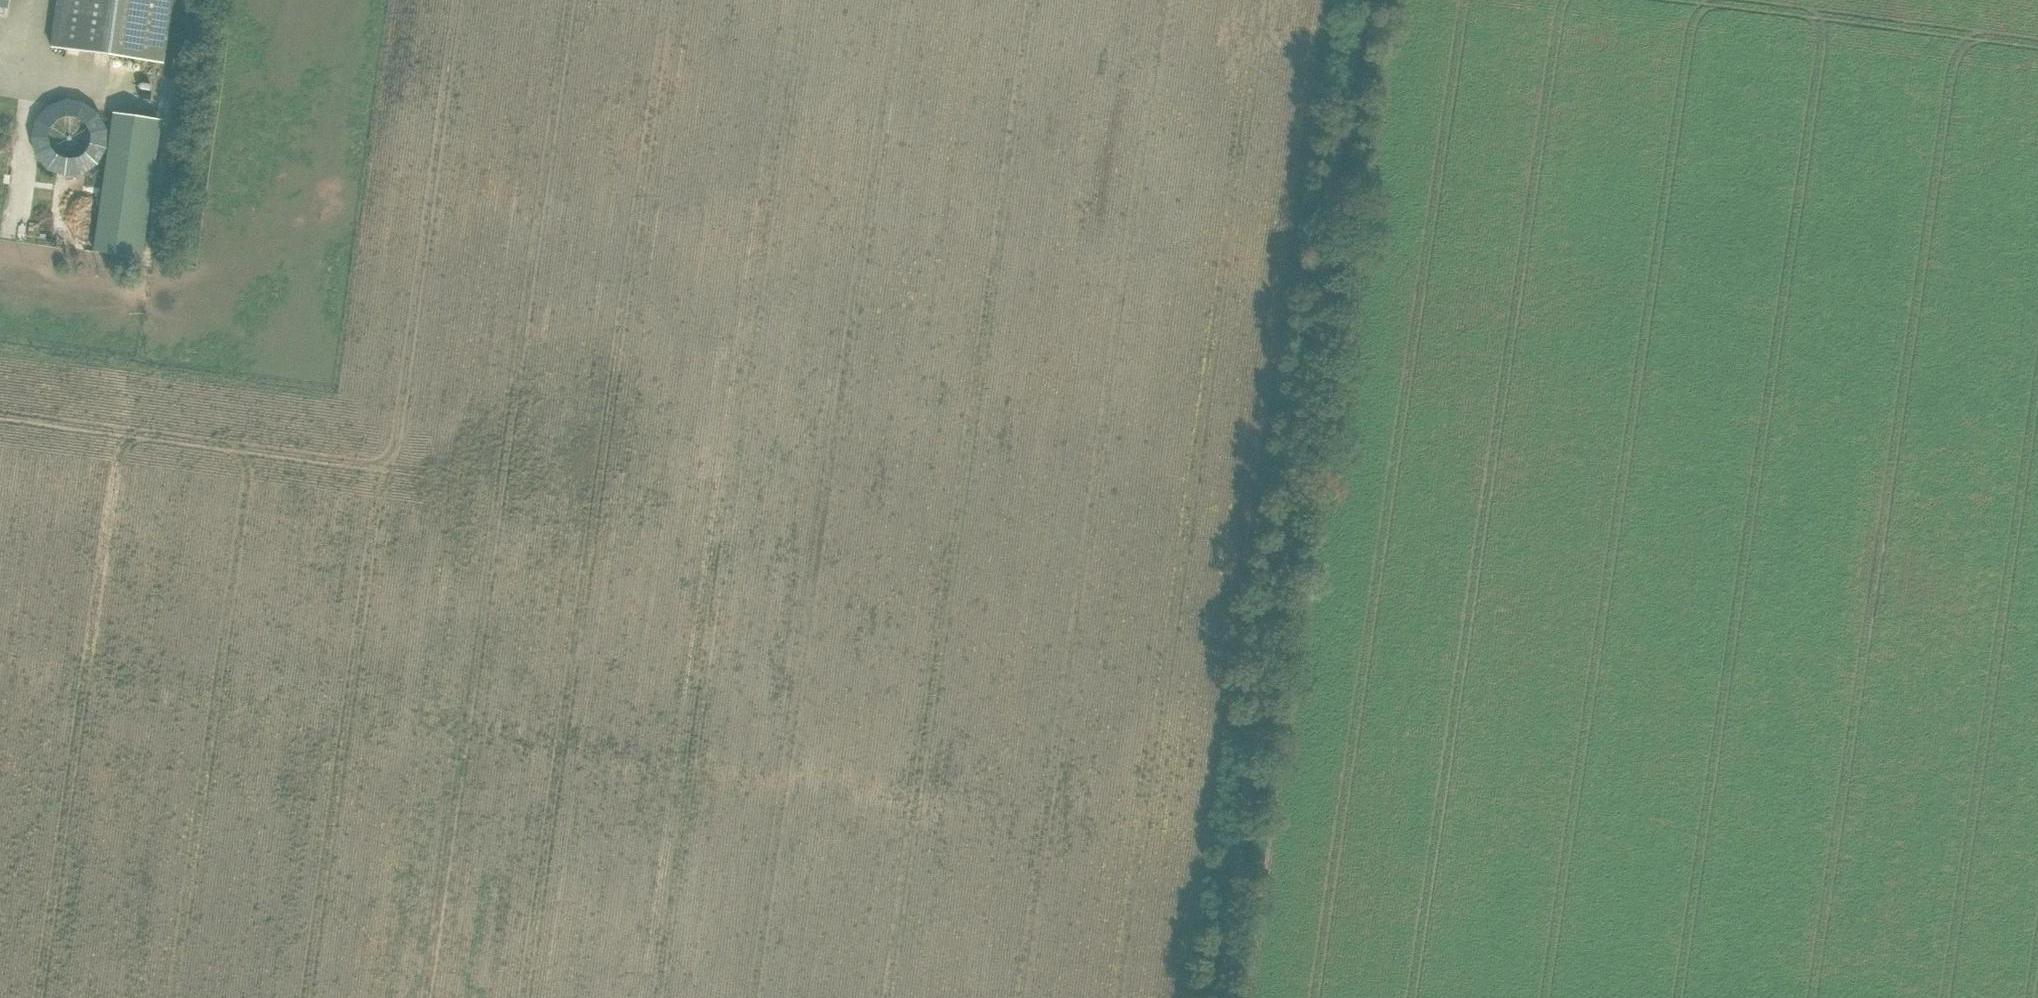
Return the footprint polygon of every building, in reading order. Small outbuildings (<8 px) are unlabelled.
[(50,47),(162,63),(171,0),(57,0),(50,47)] [(91,238),(121,239),(122,200),(93,199),(91,238)]
